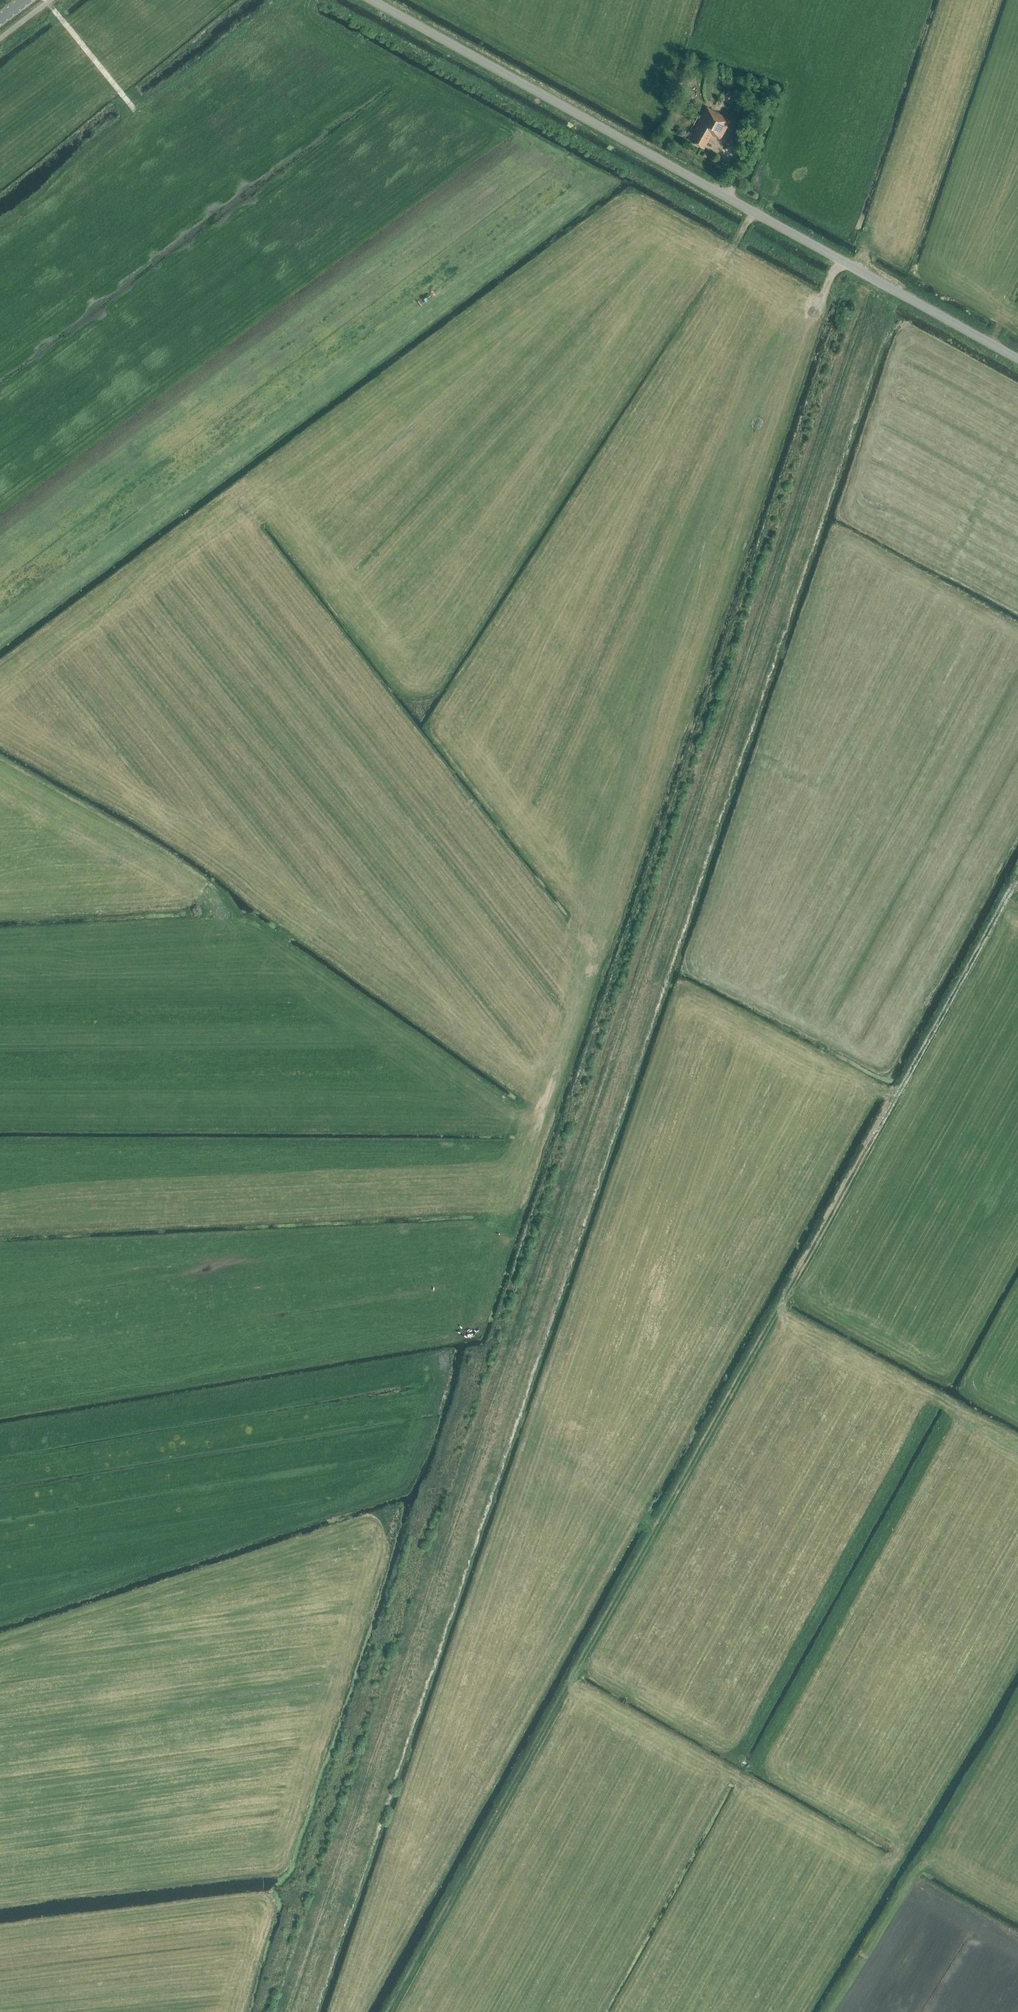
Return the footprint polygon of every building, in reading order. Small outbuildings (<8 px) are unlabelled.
[(720,139),(730,121),(723,117),(724,116),(707,106),(693,131),(695,132),(691,140),(702,147),(710,133),(720,139)]
